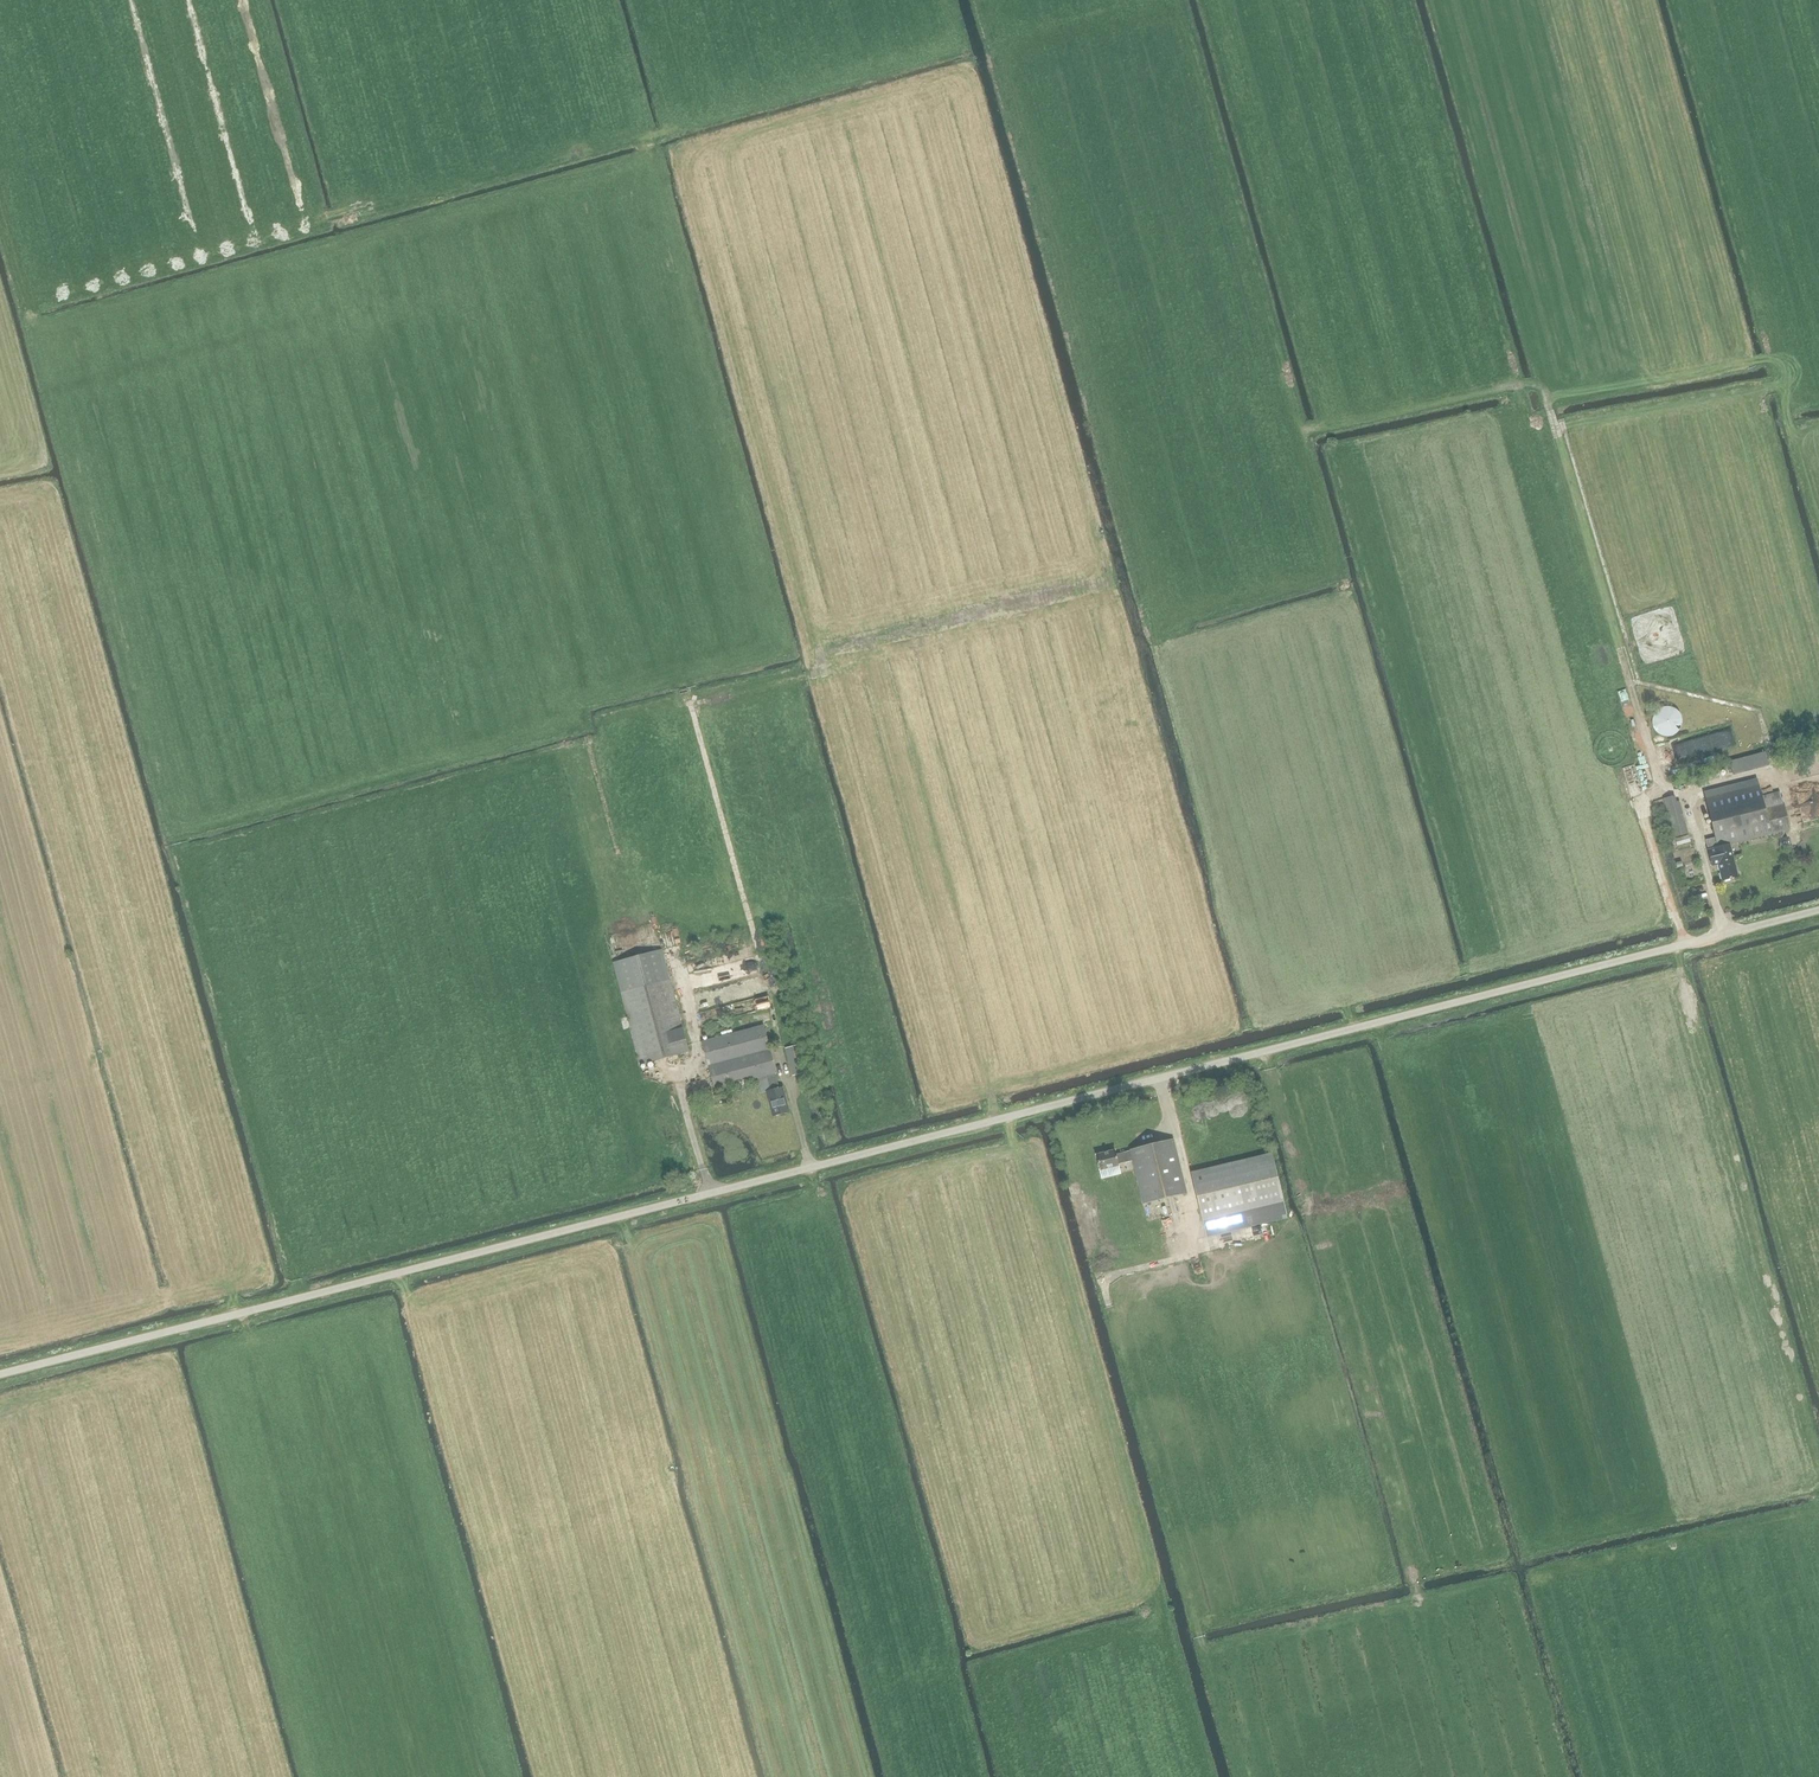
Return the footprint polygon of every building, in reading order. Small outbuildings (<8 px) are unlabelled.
[(1668,737),(1670,736),(1673,735),(1676,734),(1678,732),(1679,730),(1681,727),(1682,724),(1682,721),(1682,719),(1681,716),(1680,713),(1678,711),(1676,710),(1673,708),(1671,707),(1668,707),(1665,707),(1663,707),(1660,708),(1658,709),(1656,711),(1654,713),(1652,718),(1652,721),(1652,723),(1652,726),(1653,728),(1654,730),(1656,732),(1658,734),(1662,736),(1665,736),(1668,737)] [(1746,774),(1769,767),(1764,752),(1741,758),(1746,774)] [(1760,796),(1756,779),(1703,792),(1714,837),(1705,840),(1711,865),(1718,864),(1722,880),(1736,877),(1732,860),(1730,860),(1727,845),(1789,830),(1779,792),(1760,796)] [(1676,800),(1674,796),(1664,799),(1675,835),(1688,831),(1678,800),(1676,800)] [(1674,839),(1677,846),(1690,842),(1688,835),(1674,839)] [(1787,837),(1781,838),(1783,847),(1789,845),(1787,837)] [(640,1065),(689,1052),(662,949),(612,962),(640,1065)] [(754,996),(777,989),(772,973),(749,981),(754,996)] [(779,1088),(775,1073),(776,1073),(763,1025),(701,1041),(714,1089),(755,1078),(759,1094),(766,1092),(772,1116),(788,1111),(782,1087),(779,1088)] [(792,1076),(805,1072),(798,1044),(785,1048),(792,1076)] [(1186,1193),(1173,1138),(1129,1149),(1130,1151),(1116,1154),(1115,1150),(1096,1155),(1099,1170),(1118,1166),(1118,1164),(1132,1161),(1143,1204),(1186,1193)] [(1271,1152),(1190,1172),(1205,1236),(1286,1217),(1271,1152)]
